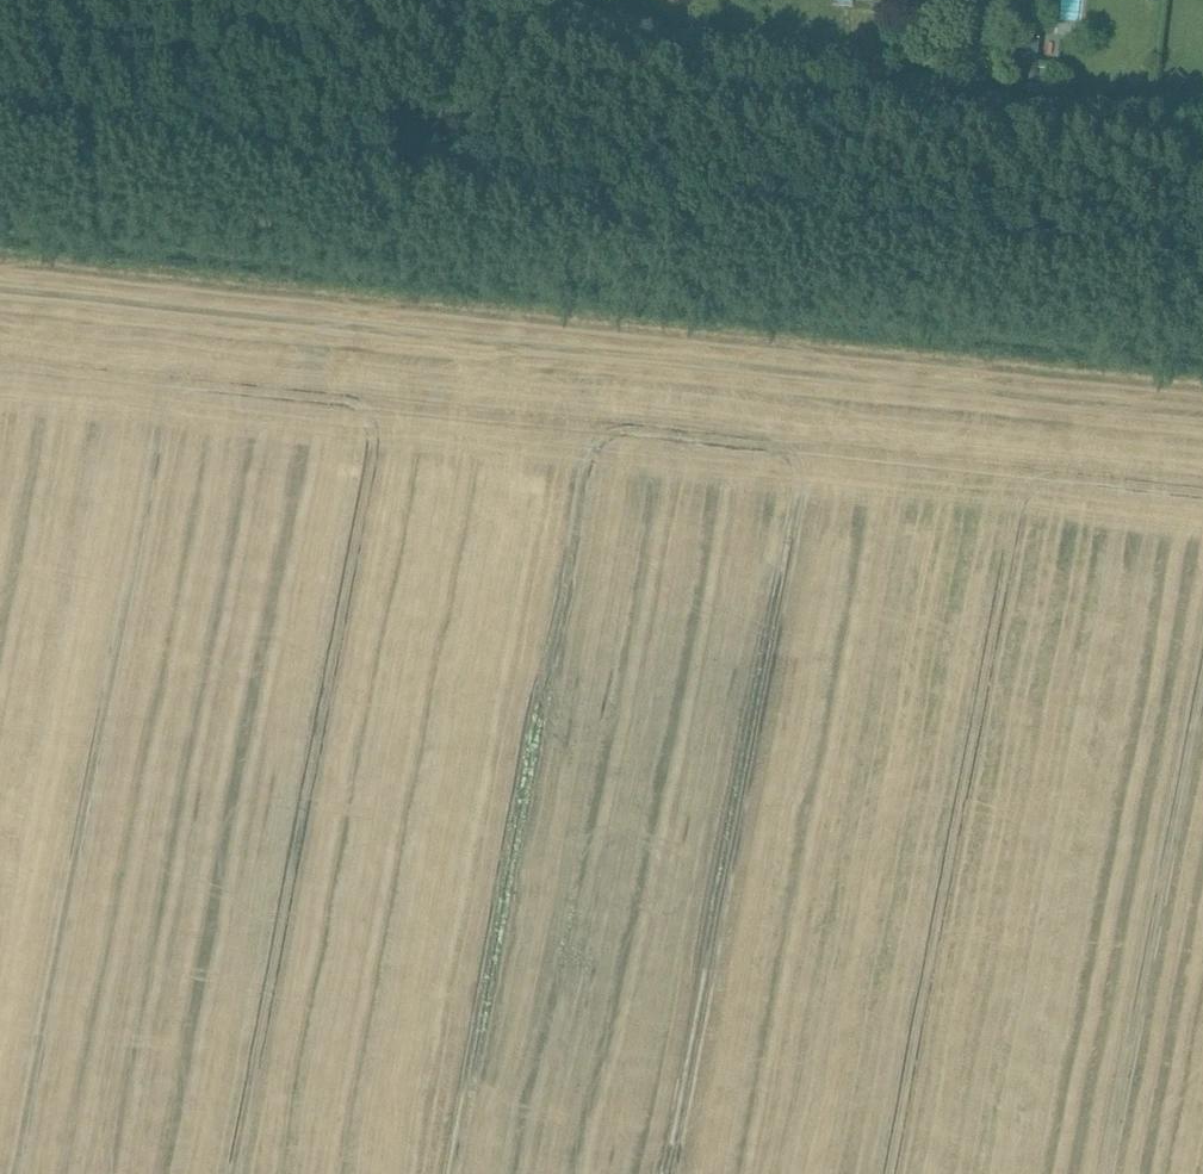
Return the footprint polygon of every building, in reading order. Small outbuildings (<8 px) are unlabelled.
[(1057,20),(1080,22),(1082,0),(1058,0),(1057,20)] [(1040,39),(1031,38),(1029,54),(1038,54),(1040,39)] [(1176,72),(1166,83),(1176,93),(1187,81),(1176,72)]
